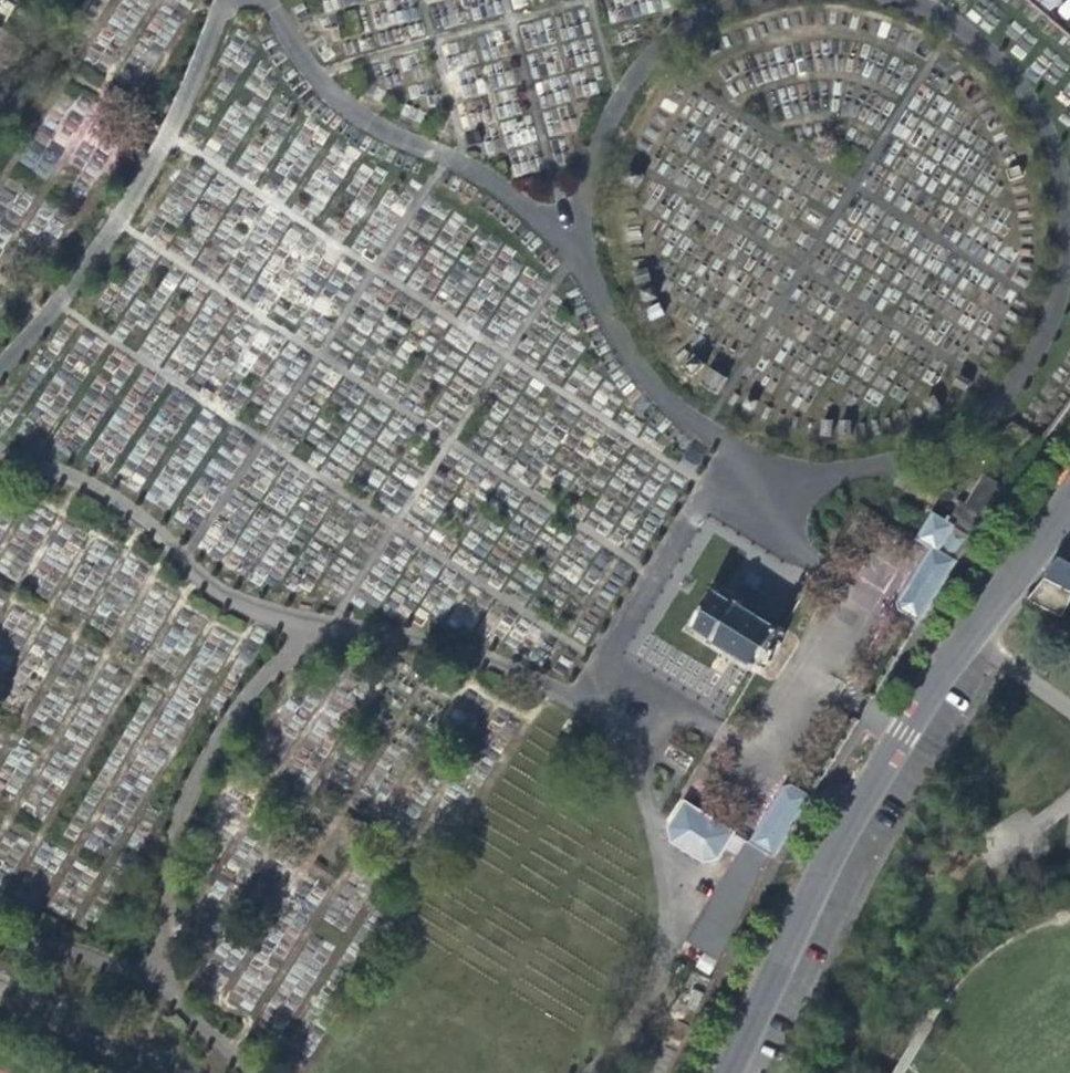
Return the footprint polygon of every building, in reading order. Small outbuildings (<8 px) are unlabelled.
[(1049,11),(1058,0),(1035,0),(1049,11)] [(1069,15),(1069,0),(1064,0),(1055,8),(1066,19),(1069,15)] [(989,486),(969,514),(984,524),(1004,496),(989,486)] [(901,612),(920,623),(957,563),(956,563),(984,524),(969,514),(961,509),(950,525),(937,515),(918,542),(931,552),(899,602),(901,612)] [(1069,572),(1069,566),(1061,561),(1044,582),(1060,590),(1069,572)] [(1060,590),(1069,595),(1069,572),(1060,590)] [(1044,582),(1030,607),(1064,624),(1069,612),(1069,595),(1060,590),(1044,582)] [(755,669),(752,673),(757,676),(760,672),(763,674),(765,669),(762,667),(765,663),(769,666),(773,660),(768,658),(774,648),(779,651),(783,645),(778,642),(781,637),(785,639),(787,635),(784,633),(786,630),(781,627),(779,630),(742,607),(744,604),(740,601),(737,605),(724,598),(726,595),(723,593),(721,596),(718,594),(715,598),(718,600),(700,627),(698,625),(695,629),(697,631),(695,634),(699,637),(701,634),(714,643),(711,647),(716,650),(718,646),(755,669)] [(741,861),(721,894),(690,947),(725,967),(768,876),(775,860),(813,798),(794,786),(784,791),(751,845),(741,861)] [(736,837),(683,806),(667,834),(671,849),(705,869),(720,864),(736,837)]
